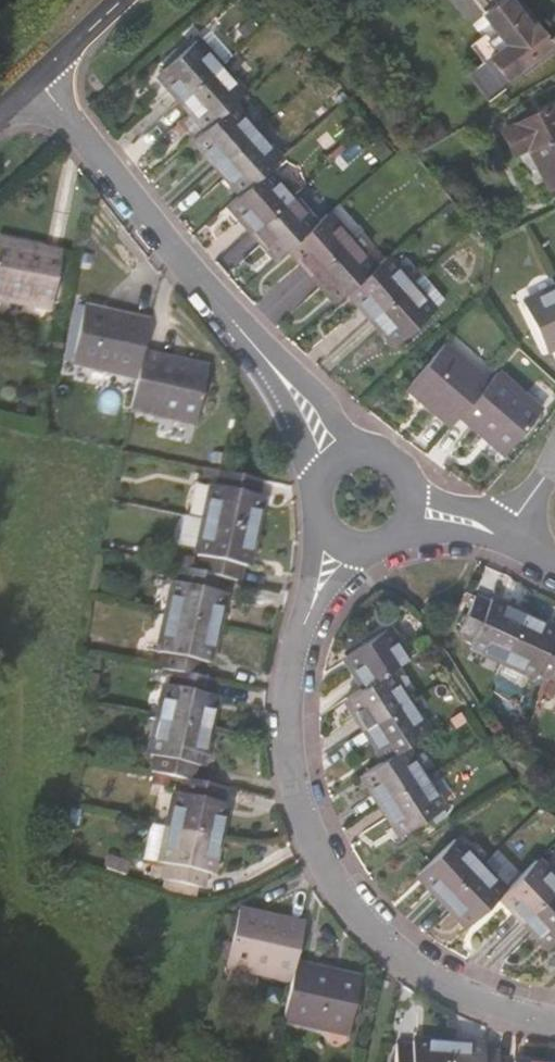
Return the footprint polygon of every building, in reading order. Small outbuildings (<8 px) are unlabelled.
[(513,37),(554,11),(554,0),(510,0),(499,6),(494,10),(513,37)] [(210,99),(248,67),(225,40),(187,72),(210,99)] [(234,126),(258,105),(271,94),(248,67),(210,99),(234,126)] [(536,113),(554,152),(554,103),(536,113)] [(244,163),(281,131),(258,105),(234,126),(222,137),(244,163)] [(290,167),(303,157),(281,131),(244,163),(266,188),(290,167)] [(278,226),(314,194),(290,167),(266,188),(254,200),(278,226)] [(312,242),(338,220),(314,194),(278,226),(301,252),(312,242)] [(312,242),(334,267),(371,235),(349,210),(338,220),(312,242)] [(14,288),(80,302),(93,250),(27,235),(14,288)] [(367,283),(393,261),(371,235),(334,267),(356,292),(367,283)] [(392,313),(431,278),(406,249),(393,261),(367,283),(392,313)] [(415,338),(454,304),(431,278),(392,313),(415,338)] [(540,287),(554,317),(554,279),(540,287)] [(160,369),(166,345),(174,312),(108,298),(95,355),(160,369)] [(476,405),(505,371),(458,331),(420,376),(466,416),(476,405)] [(153,400),(218,415),(231,360),(166,345),(160,369),(153,400)] [(517,442),(554,399),(513,362),(505,371),(476,405),(517,442)] [(219,510),(269,520),(276,485),(271,483),(274,466),(257,463),(236,459),(232,475),(227,474),(219,510)] [(257,553),(262,554),(269,520),(219,510),(212,544),(217,545),(215,560),(239,565),(255,568),(257,553)] [(185,604),(236,614),(242,580),(237,579),(239,565),(215,560),(199,557),(197,570),(192,570),(185,604)] [(477,642),(508,657),(531,613),(498,597),(497,601),(485,595),(466,630),(480,637),(477,642)] [(222,650),(228,652),(236,614),(185,604),(177,642),(182,642),(180,657),(192,659),(219,664),(222,650)] [(552,674),(554,668),(554,625),(531,613),(508,657),(535,671),(537,666),(552,674)] [(388,674),(407,661),(389,630),(346,656),(366,687),(388,674)] [(178,704),(227,715),(233,686),(229,686),(232,667),(219,664),(192,659),(189,676),(184,675),(178,704)] [(364,733),(407,705),(388,674),(366,687),(345,701),(364,733)] [(215,752),(219,753),(227,715),(178,704),(170,743),(175,744),(172,758),(205,766),(212,767),(215,752)] [(399,747),(424,731),(407,705),(364,733),(381,758),(399,747)] [(378,802),(419,776),(399,747),(381,758),(358,773),(378,802)] [(188,815),(244,827),(251,790),(245,789),(247,775),(212,767),(205,766),(201,782),(195,781),(188,815)] [(397,831),(437,804),(419,776),(378,802),(397,831)] [(231,859),(238,861),(244,827),(188,815),(181,850),(188,851),(185,863),(228,873),(231,859)] [(438,898),(476,862),(451,836),(414,872),(438,898)] [(519,918),(554,885),(554,879),(535,859),(503,890),(497,895),(519,918)] [(497,895),(503,890),(476,862),(438,898),(465,926),(497,895)] [(519,918),(545,944),(554,934),(554,885),(519,918)] [(293,983),(297,970),(306,933),(238,917),(225,966),(293,983)] [(283,1022),(344,1038),(359,986),(297,970),(293,983),(283,1022)] [(450,1041),(413,1038),(413,1043),(395,1042),(394,1061),(449,1061),(450,1041)] [(500,1049),(486,1048),(486,1043),(450,1041),(449,1061),(500,1061),(500,1049)]
